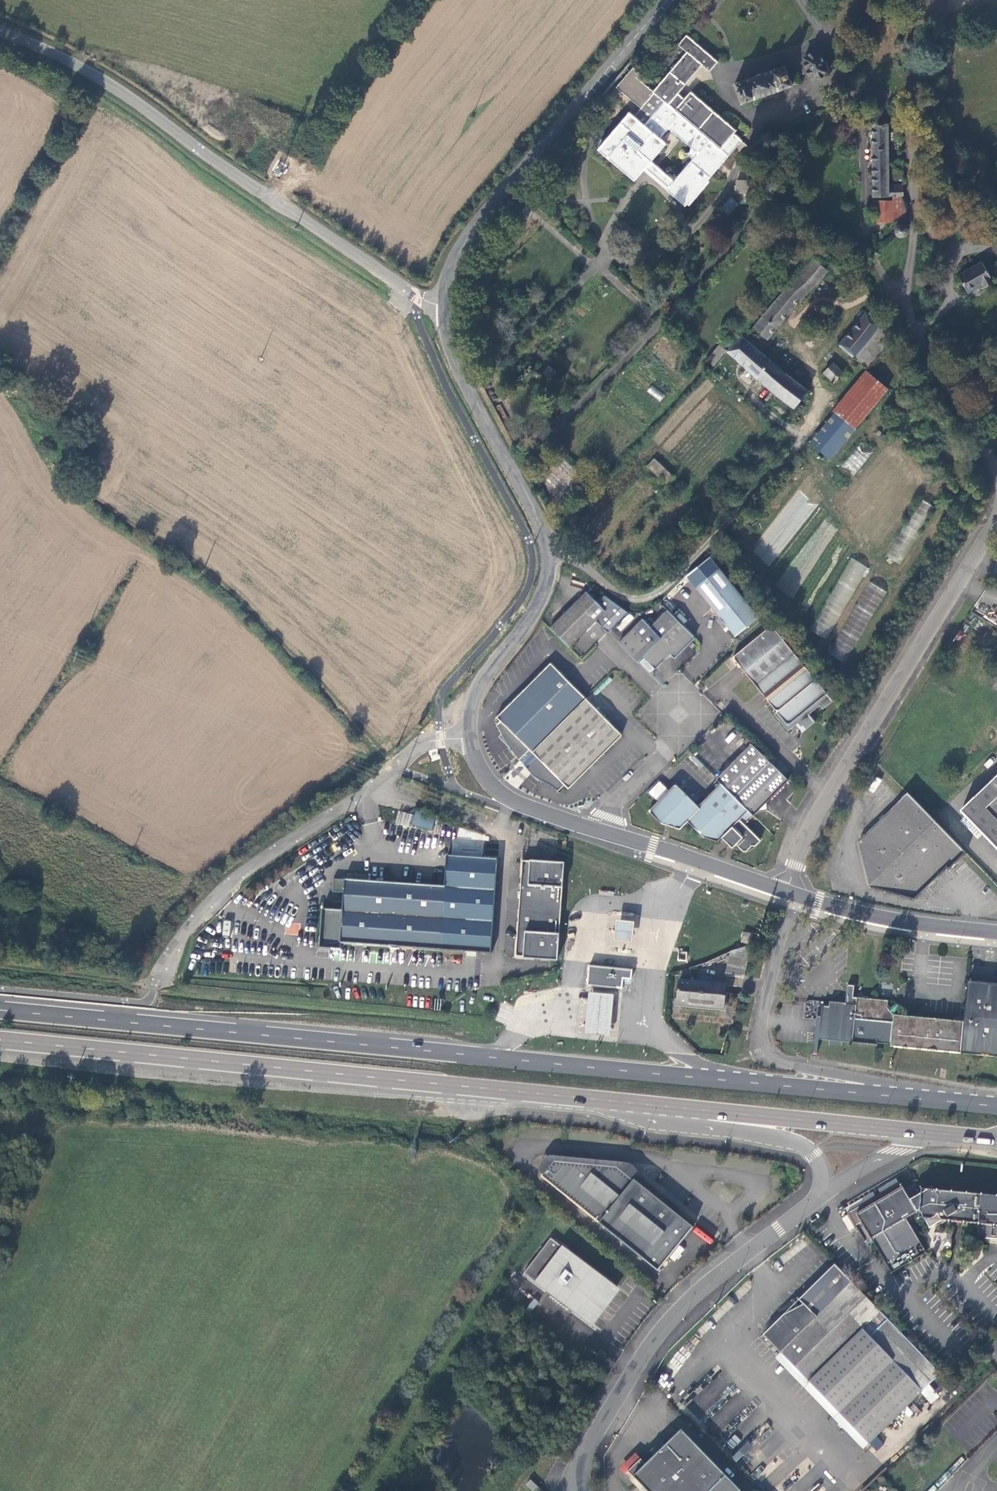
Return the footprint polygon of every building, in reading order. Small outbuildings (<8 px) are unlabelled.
[(618,85),(643,106),(635,115),(630,111),(600,148),(635,179),(646,167),(651,160),(666,141),(661,138),(669,128),(692,148),(688,153),(694,158),(675,180),(670,186),(668,189),(687,204),(741,140),(735,134),(737,130),(691,92),(685,98),(679,94),(703,65),(710,70),(718,61),(687,34),(679,43),(688,51),(654,90),(638,76),(641,72),(634,66),(618,85)] [(805,58),(812,79),(829,73),(822,52),(805,58)] [(735,82),(742,102),(791,87),(785,65),(735,82)] [(902,198),(902,188),(897,188),(889,188),(887,125),(876,125),(876,122),(871,122),(873,198),(875,198),(902,198)] [(651,160),(646,167),(670,186),(675,180),(651,160)] [(902,182),(902,173),(893,173),(893,182),(897,182),(902,182)] [(753,179),(740,180),(740,194),(753,193),(753,179)] [(720,208),(727,215),(738,204),(731,197),(720,208)] [(901,223),(905,223),(905,210),(902,198),(875,198),(875,223),(901,223)] [(909,234),(910,231),(910,227),(908,224),(905,223),(901,223),(898,225),(896,228),(896,232),(897,236),(900,238),(904,238),(907,236),(909,234)] [(826,271),(809,257),(788,281),(787,282),(802,296),(809,291),(826,271)] [(981,261),(959,275),(969,292),(982,284),(985,287),(993,281),(989,274),(981,261)] [(802,296),(787,282),(752,325),(766,337),(802,296)] [(876,320),(881,315),(870,306),(865,312),(876,320)] [(865,365),(890,336),(881,323),(876,320),(865,312),(839,344),(865,365)] [(836,324),(830,319),(827,323),(833,328),(836,324)] [(727,350),(757,375),(770,360),(748,342),(755,333),(748,328),(737,338),(727,350)] [(707,360),(713,365),(726,351),(719,345),(707,360)] [(770,360),(757,375),(794,407),(807,391),(786,373),(770,360)] [(844,372),(833,363),(825,372),(834,381),(844,372)] [(887,388),(868,371),(836,409),(855,426),(887,388)] [(673,477),(654,459),(647,465),(667,483),(673,477)] [(913,532),(920,527),(916,519),(908,524),(913,532)] [(831,639),(864,565),(848,558),(818,624),(824,627),(821,635),(831,639)] [(757,616),(716,564),(692,583),(736,636),(757,616)] [(585,592),(549,627),(569,646),(596,620),(607,632),(627,612),(603,597),(596,603),(585,592)] [(669,654),(674,659),(694,639),(666,612),(649,629),(641,621),(618,643),(636,661),(641,656),(654,669),(669,654)] [(771,625),(732,656),(787,726),(804,712),(810,708),(826,694),(771,625)] [(497,725),(519,761),(529,750),(536,757),(526,768),(531,773),(536,778),(540,781),(547,783),(552,786),(558,792),(565,785),(568,789),(576,781),(622,735),(589,702),(585,699),(549,663),(509,704),(496,718),(500,721),(497,725)] [(810,708),(804,712),(807,716),(813,711),(810,708)] [(720,782),(754,815),(756,813),(767,811),(766,802),(788,779),(751,743),(716,778),(720,782)] [(960,814),(996,853),(996,778),(960,814)] [(746,824),(754,815),(720,782),(698,804),(676,782),(648,807),(661,821),(678,827),(686,820),(700,835),(707,838),(712,833),(726,844),(728,842),(735,848),(742,848),(750,844),(754,846),(761,839),(746,824)] [(960,848),(908,796),(861,842),(875,887),(917,901),(947,870),(949,872),(962,858),(966,854),(960,848)] [(414,812),(411,825),(432,829),(435,816),(414,812)] [(409,825),(410,814),(397,814),(397,824),(409,825)] [(392,946),(491,953),(498,859),(447,856),(445,886),(345,880),(343,910),(323,910),(321,947),(342,948),(342,943),(392,946)] [(557,863),(523,860),(516,956),(550,959),(557,959),(558,959),(565,863),(557,863)] [(635,922),(617,920),(616,932),(615,940),(633,942),(634,934),(635,922)] [(740,943),(749,945),(751,934),(742,933),(740,943)] [(726,974),(743,977),(751,946),(731,952),(726,974)] [(633,970),(582,965),(581,974),(580,979),(580,984),(631,989),(633,970)] [(690,968),(679,971),(678,980),(688,981),(690,968)] [(689,1006),(701,1007),(703,982),(688,981),(678,980),(677,1000),(689,1000),(689,1006)] [(968,980),(963,1021),(960,1052),(996,1056),(996,983),(968,980)] [(703,982),(701,1007),(724,1010),(727,985),(703,982)] [(822,1005),(821,1016),(819,1039),(830,1040),(842,1041),(876,1045),(877,1042),(878,1033),(887,1033),(887,1029),(885,1025),(879,1024),(879,1011),(874,1010),(874,999),(854,998),(855,986),(848,985),(846,1003),(842,1003),(830,1001),(829,1006),(822,1005)] [(615,994),(590,991),(585,1032),(610,1035),(615,994)] [(889,1001),(874,999),(874,1010),(879,1011),(879,1024),(885,1025),(887,1029),(887,1033),(878,1033),(877,1042),(891,1043),(891,1046),(960,1052),(963,1021),(893,1014),(888,1008),(889,1001)] [(619,1165),(556,1159),(543,1175),(659,1270),(695,1227),(619,1165)] [(940,1221),(948,1222),(978,1225),(981,1196),(935,1191),(930,1188),(918,1195),(905,1194),(898,1183),(847,1213),(864,1243),(870,1239),(891,1273),(925,1252),(905,1218),(918,1211),(928,1227),(940,1221)] [(977,1237),(996,1238),(996,1198),(981,1196),(978,1225),(977,1237)] [(616,1286),(550,1235),(523,1270),(589,1321),(616,1286)] [(942,1372),(834,1265),(798,1300),(797,1297),(793,1300),(795,1303),(797,1308),(784,1315),(763,1335),(781,1352),(870,1440),(942,1372)] [(781,1352),(776,1357),(865,1445),(870,1440),(781,1352)] [(648,1490),(738,1490),(680,1431),(646,1464),(641,1458),(630,1470),(635,1476),(634,1476),(648,1490)] [(542,1487),(533,1478),(528,1482),(537,1490),(542,1487)]
